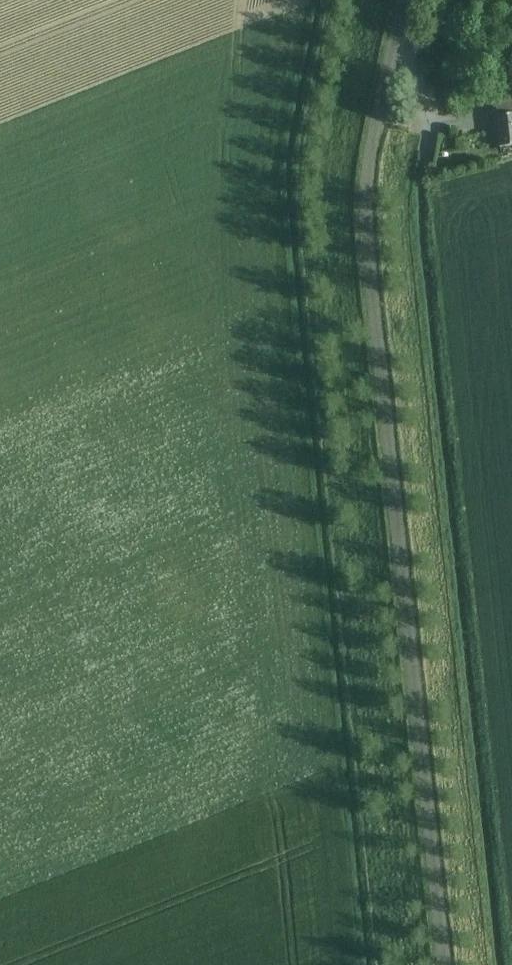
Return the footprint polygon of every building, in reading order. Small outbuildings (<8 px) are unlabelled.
[(497,115),(500,147),(511,145),(511,113),(497,115)]
